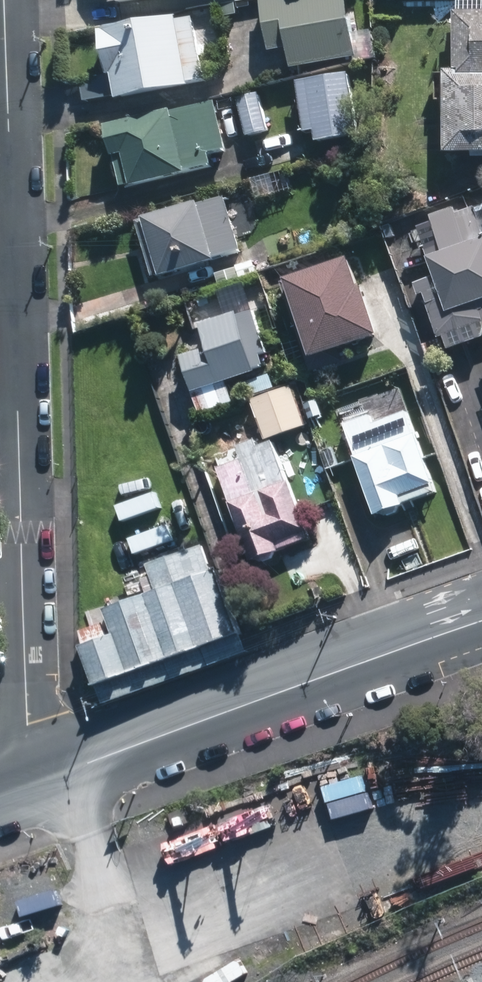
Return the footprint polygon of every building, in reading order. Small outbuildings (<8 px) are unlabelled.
[(271,49),(290,45),(294,65),(357,54),(347,0),(262,0),(271,49)] [(457,8),(458,67),(447,67),(449,150),(481,149),(481,7),(457,8)] [(179,17),(178,13),(103,28),(111,71),(80,77),(84,99),(117,93),(113,72),(115,72),(121,96),(192,82),(191,78),(207,76),(195,14),(179,17)] [(360,132),(351,70),(299,78),(307,130),(318,128),(320,139),(360,132)] [(269,128),(259,91),(238,97),(248,134),(269,128)] [(229,147),(217,99),(174,110),(174,107),(109,123),(116,153),(127,150),(136,183),(189,171),(189,169),(215,162),(212,151),(229,147)] [(243,248),(226,194),(201,202),(200,199),(146,215),(164,275),(218,259),(216,256),(243,248)] [(481,322),(481,208),(460,216),(456,204),(432,213),(445,250),(432,255),(438,274),(419,281),(423,293),(427,292),(443,336),(481,322)] [(385,225),(391,244),(429,230),(422,212),(385,225)] [(346,265),(281,286),(307,365),(378,342),(361,291),(356,293),(346,265)] [(210,346),(184,354),(202,411),(235,400),(228,378),(258,369),(239,309),(202,321),(210,346)] [(448,354),(440,331),(422,338),(430,360),(448,354)] [(270,373),(246,380),(251,394),(274,385),(270,373)] [(267,437),(308,422),(294,383),(254,398),(267,437)] [(417,434),(409,409),(375,421),(372,413),(347,421),(359,454),(357,455),(378,513),(407,503),(403,493),(436,481),(419,433),(417,434)] [(220,466),(254,558),(281,548),(278,539),(309,527),(291,478),(289,479),(274,439),(261,444),(258,437),(239,444),(244,457),(220,466)] [(99,686),(242,633),(219,570),(215,571),(205,544),(147,564),(157,590),(107,609),(117,635),(85,647),(99,686)]
